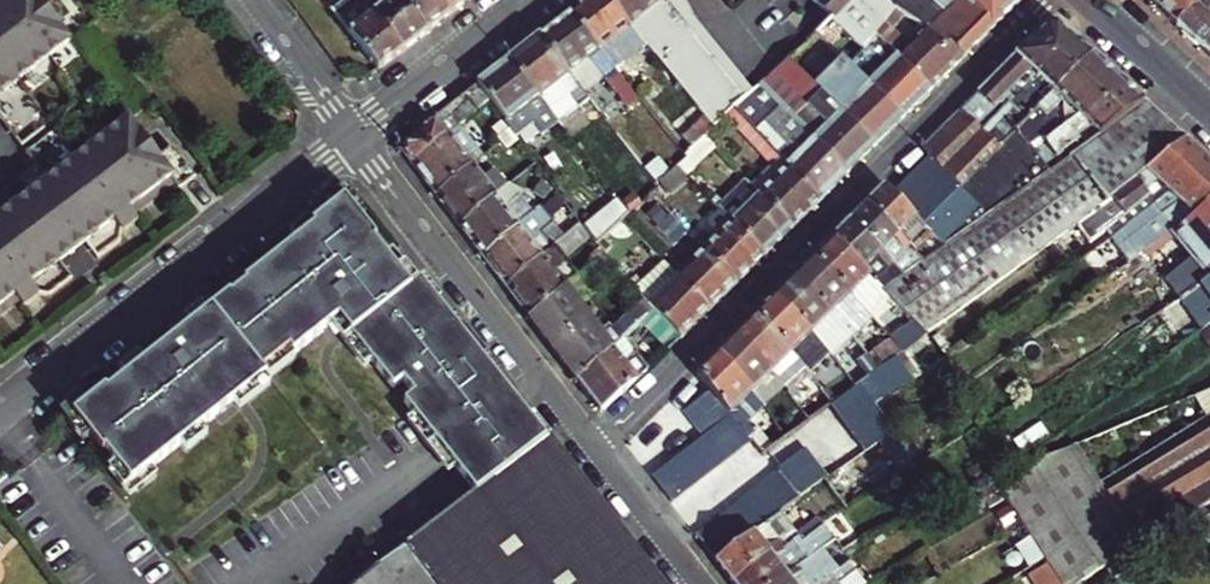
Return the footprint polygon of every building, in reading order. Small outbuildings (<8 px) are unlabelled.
[(20,141),(48,119),(16,77),(66,38),(37,0),(0,0),(0,116),(20,141)] [(331,3),(381,67),(404,49),(366,0),(335,0),(331,3)] [(404,49),(429,29),(405,0),(366,0),(404,49)] [(429,29),(452,12),(443,0),(405,0),(429,29)] [(452,12),(467,0),(443,0),(452,12)] [(609,0),(584,0),(568,12),(598,50),(614,70),(645,46),(609,0)] [(645,46),(710,129),(733,108),(742,99),(714,63),(711,66),(658,0),(609,0),(645,46)] [(665,0),(658,0),(711,66),(714,63),(682,21),(688,17),(676,2),(670,7),(665,0)] [(898,0),(815,0),(832,16),(847,3),(874,30),(876,28),(891,9),(897,0),(898,0)] [(897,0),(914,18),(919,14),(932,0),(898,0),(897,0)] [(958,17),(953,11),(930,35),(955,61),(1016,0),(976,0),(958,17)] [(976,0),(942,0),(953,11),(958,17),(976,0)] [(1152,3),(1176,24),(1198,0),(1155,0),(1152,3)] [(1176,24),(1191,38),(1209,55),(1209,0),(1198,0),(1176,24)] [(874,30),(847,3),(832,16),(861,44),(874,30)] [(887,33),(897,12),(891,9),(876,28),(887,33)] [(598,50),(568,12),(539,35),(569,73),(598,50)] [(925,20),(919,14),(914,18),(921,25),(925,20)] [(819,28),(815,32),(857,69),(902,115),(929,87),(896,53),(874,30),(861,44),(832,16),(819,28)] [(1073,37),(1060,24),(1043,23),(956,110),(979,131),(1073,37)] [(930,35),(922,27),(896,53),(929,87),(955,61),(930,35)] [(857,69),(815,32),(787,57),(823,92),(841,110),(873,143),(902,115),(857,69)] [(569,73),(539,35),(508,59),(538,97),(552,86),(559,94),(564,90),(579,108),(590,100),(569,73)] [(1073,37),(979,131),(997,148),(999,146),(1042,103),(1092,54),(1073,37)] [(1081,117),(1126,84),(1092,54),(1042,103),(1060,129),(1079,115),(1081,117)] [(823,92),(787,57),(760,83),(788,112),(814,137),(828,123),(841,110),(823,92)] [(508,59),(477,84),(491,102),(503,117),(507,122),(520,113),(535,131),(554,117),(538,97),(508,59)] [(760,83),(742,99),(733,108),(763,137),(768,132),(788,112),(760,83)] [(468,102),(458,110),(453,103),(405,141),(403,152),(411,164),(462,125),(491,102),(477,84),(463,95),(468,102)] [(1047,170),(1145,101),(1126,84),(1081,117),(1079,115),(1060,129),(1039,145),(1043,151),(1037,155),(1047,170)] [(659,105),(676,92),(670,85),(654,99),(659,105)] [(1099,203),(1186,138),(1145,101),(1047,170),(1006,198),(941,243),(932,250),(919,259),(917,260),(944,297),(954,311),(1099,203)] [(498,121),(503,117),(491,102),(462,125),(468,134),(474,129),(480,135),(498,121)] [(1060,129),(1042,103),(999,146),(1008,165),(996,174),(1006,190),(1002,192),(1006,198),(1047,170),(1037,155),(1043,151),(1039,145),(1060,129)] [(677,120),(693,143),(707,132),(692,110),(677,120)] [(841,110),(828,123),(814,137),(847,170),(873,143),(841,110)] [(997,148),(979,131),(956,110),(921,145),(929,154),(960,185),(997,148)] [(136,215),(132,210),(128,204),(168,173),(172,178),(177,184),(193,171),(170,141),(156,152),(125,114),(75,153),(53,125),(24,147),(35,161),(46,175),(42,179),(87,236),(85,238),(98,254),(120,237),(121,228),(135,217),(136,215)] [(462,125),(411,164),(435,194),(485,155),(468,134),(462,125)] [(510,136),(504,128),(497,133),(503,142),(510,136)] [(773,138),(768,132),(763,137),(768,143),(773,138)] [(555,163),(532,135),(523,142),(539,164),(545,171),(555,163)] [(508,149),(515,142),(510,136),(503,142),(508,149)] [(768,143),(763,137),(758,142),(763,147),(768,143)] [(814,137),(799,151),(788,163),(821,196),(847,170),(814,137)] [(1167,191),(1161,186),(1170,179),(1175,181),(1207,156),(1186,138),(1099,203),(1117,228),(1167,191)] [(788,163),(799,151),(790,143),(779,154),(788,163)] [(589,161),(596,155),(590,148),(582,153),(589,161)] [(582,166),(589,161),(582,153),(576,159),(582,166)] [(960,185),(929,154),(917,166),(947,198),(960,185)] [(485,155),(435,194),(459,226),(509,187),(485,155)] [(1209,195),(1209,159),(1207,156),(1175,181),(1170,179),(1161,186),(1167,191),(1117,228),(1134,251),(1149,240),(1170,225),(1209,195)] [(0,189),(0,197),(7,206),(11,203),(56,260),(58,258),(71,275),(98,254),(85,238),(87,236),(42,179),(46,175),(35,161),(0,189)] [(760,191),(781,170),(772,162),(751,182),(760,191)] [(788,163),(781,170),(760,191),(793,224),(821,196),(788,163)] [(947,198),(917,166),(904,179),(935,210),(947,198)] [(556,197),(534,168),(527,174),(549,203),(556,197)] [(135,208),(172,178),(168,173),(128,204),(132,210),(135,208)] [(935,210),(904,179),(892,192),(922,223),(935,210)] [(892,192),(883,183),(866,200),(910,248),(921,238),(932,250),(941,243),(922,223),(892,192)] [(509,187),(459,226),(482,254),(534,214),(512,185),(509,187)] [(659,202),(665,196),(659,191),(654,197),(659,202)] [(793,224),(760,191),(733,219),(765,252),(793,224)] [(347,193),(208,303),(265,373),(342,315),(372,356),(441,300),(421,275),(414,280),(347,193)] [(1170,225),(1207,276),(1209,274),(1209,195),(1170,225)] [(7,206),(0,197),(0,303),(15,292),(19,297),(23,303),(25,302),(39,291),(48,292),(71,275),(58,258),(56,260),(11,203),(7,206)] [(556,197),(549,203),(553,208),(561,203),(556,197)] [(649,202),(666,219),(660,226),(677,243),(688,231),(659,202),(654,197),(649,202)] [(910,248),(866,200),(850,217),(901,272),(917,260),(919,259),(910,248)] [(534,214),(482,254),(506,286),(559,245),(534,214)] [(901,272),(850,217),(832,235),(870,274),(875,279),(886,269),(892,278),(894,276),(901,272)] [(765,252),(733,219),(705,247),(738,279),(765,252)] [(639,238),(626,226),(623,222),(600,246),(600,252),(600,254),(606,260),(612,266),(639,238)] [(559,245),(506,286),(530,317),(582,278),(567,258),(590,241),(581,228),(559,245)] [(870,274),(832,235),(812,254),(849,293),(870,274)] [(709,308),(738,279),(705,247),(677,276),(709,308)] [(606,260),(600,254),(592,260),(597,266),(606,260)] [(849,293),(812,254),(792,275),(829,314),(838,324),(860,304),(849,293)] [(606,260),(597,266),(582,278),(530,317),(554,348),(591,319),(579,303),(618,272),(612,266),(606,260)] [(639,309),(648,318),(656,310),(682,336),(709,308),(677,276),(662,261),(634,289),(644,299),(636,306),(639,309)] [(1207,276),(1202,280),(1209,292),(1209,274),(1207,276)] [(829,314),(792,275),(774,293),(810,333),(829,314)] [(894,276),(892,278),(881,285),(912,317),(923,306),(894,276)] [(19,297),(15,292),(0,303),(0,312),(19,297)] [(810,333),(774,293),(754,313),(791,352),(810,333)] [(953,312),(954,311),(944,297),(914,319),(926,332),(953,312)] [(545,435),(441,300),(372,356),(475,490),(545,435)] [(208,303),(74,404),(129,478),(265,373),(208,303)] [(608,328),(602,333),(591,319),(554,348),(577,378),(615,349),(627,337),(643,323),(648,318),(639,309),(613,334),(608,328)] [(656,310),(648,318),(643,323),(667,350),(681,336),(682,336),(656,310)] [(791,352),(754,313),(735,332),(770,373),(791,352)] [(903,349),(926,332),(914,319),(891,337),(903,349)] [(770,373),(735,332),(714,352),(759,403),(779,383),(770,373)] [(637,350),(627,337),(615,349),(577,378),(602,409),(650,365),(637,350)] [(900,351),(903,349),(891,337),(867,354),(879,367),(900,351)] [(857,384),(869,399),(873,405),(916,371),(900,351),(879,367),(857,384)] [(714,352),(696,371),(697,373),(711,390),(720,401),(730,413),(742,401),(758,420),(767,411),(759,403),(714,352)] [(857,384),(879,367),(867,354),(845,371),(857,384)] [(835,400),(857,384),(845,371),(823,387),(835,400)] [(835,400),(829,404),(842,421),(854,436),(865,450),(876,442),(893,429),(881,415),(873,405),(869,399),(857,384),(835,400)] [(829,404),(835,400),(823,387),(798,406),(810,418),(829,404)] [(687,409),(696,422),(706,433),(692,445),(678,456),(666,467),(654,476),(675,503),(687,493),(699,483),(713,472),(727,461),(740,451),(752,441),(730,413),(720,401),(711,390),(687,409)] [(788,435),(810,418),(798,406),(776,422),(788,435)] [(1134,542),(1182,511),(1209,494),(1209,426),(1203,414),(1093,480),(1134,542)] [(545,435),(475,490),(401,548),(395,553),(356,583),(660,583),(545,435)] [(834,500),(859,482),(863,487),(893,465),(876,442),(865,450),(827,478),(820,483),(834,500)] [(1129,546),(1134,542),(1093,480),(1070,443),(992,479),(1007,504),(1021,526),(1022,530),(1041,557),(1059,583),(1069,583),(1075,580),(1102,563),(1129,546)] [(815,464),(805,452),(781,470),(786,475),(782,478),(788,486),(798,500),(813,488),(820,483),(827,478),(815,464)] [(782,478),(778,474),(766,483),(786,509),(798,500),(788,486),(782,478)] [(786,509),(766,483),(751,495),(771,521),(773,518),(786,509)] [(813,488),(798,500),(806,510),(822,498),(813,488)] [(771,521),(751,495),(739,504),(758,530),(771,521)] [(758,530),(739,504),(726,514),(746,539),(758,530)] [(746,539),(726,514),(713,524),(733,550),(746,539)] [(773,518),(771,521),(758,530),(746,539),(733,550),(719,560),(736,582),(792,541),(796,546),(808,537),(816,531),(809,522),(789,537),(773,518)] [(733,550),(713,524),(700,534),(719,560),(733,550)] [(796,546),(792,541),(736,582),(738,583),(777,583),(820,552),(808,537),(796,546)] [(836,573),(820,552),(777,583),(822,583),(836,573)] [(822,583),(845,583),(857,574),(849,564),(836,573),(822,583)] [(868,565),(857,574),(845,583),(869,583),(879,578),(868,565)]
